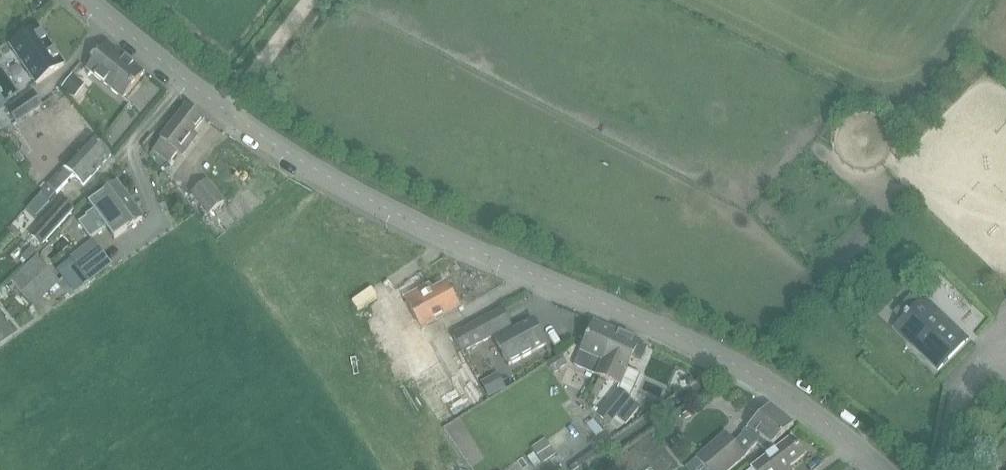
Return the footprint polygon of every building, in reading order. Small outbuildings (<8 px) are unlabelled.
[(37,85),(64,66),(38,28),(11,47),(37,85)] [(145,73),(108,43),(86,70),(123,100),(145,73)] [(15,60),(4,67),(17,87),(28,80),(15,60)] [(5,72),(0,76),(0,96),(4,102),(19,91),(5,72)] [(43,105),(34,91),(7,110),(17,123),(43,105)] [(178,154),(183,157),(198,137),(194,134),(205,120),(187,106),(161,141),(162,141),(154,152),(170,164),(178,154)] [(93,138),(48,186),(57,194),(73,177),(84,186),(112,155),(93,138)] [(193,193),(210,215),(225,203),(207,182),(193,193)] [(106,228),(115,239),(143,219),(118,185),(90,205),(95,213),(80,224),(91,239),(106,228)] [(32,208),(42,217),(53,205),(43,196),(32,208)] [(64,201),(32,236),(42,245),(74,210),(64,201)] [(241,209),(225,216),(230,228),(246,221),(241,209)] [(0,250),(0,255),(8,261),(23,241),(13,233),(0,250)] [(73,259),(83,271),(103,254),(93,242),(73,259)] [(33,305),(58,282),(36,258),(11,281),(33,305)] [(395,304),(394,302),(390,293),(380,299),(384,307),(378,310),(414,378),(441,363),(422,328),(459,308),(446,284),(433,292),(429,286),(395,304)] [(903,320),(898,326),(918,345),(915,348),(938,370),(965,342),(944,323),(947,319),(924,298),(919,303),(912,296),(895,313),(903,320)] [(511,327),(503,310),(453,336),(462,353),(494,336),(509,366),(547,346),(543,337),(545,336),(541,328),(538,329),(534,321),(509,334),(506,330),(511,327)] [(576,363),(598,373),(617,333),(594,323),(576,363)] [(617,333),(598,373),(621,383),(632,358),(643,362),(649,348),(639,344),(640,343),(617,333)] [(488,384),(475,387),(478,402),(492,398),(488,384)] [(619,389),(599,414),(610,424),(617,430),(626,423),(627,424),(641,406),(619,389)] [(744,434),(734,443),(726,434),(695,457),(707,469),(728,469),(746,456),(758,444),(767,451),(794,425),(770,406),(743,433),(744,434)] [(453,425),(433,438),(442,453),(463,440),(453,425)] [(776,452),(754,469),(755,469),(790,469),(789,469),(805,457),(792,440),(776,452)] [(571,469),(587,469),(602,460),(596,450),(570,468),(571,469)]
